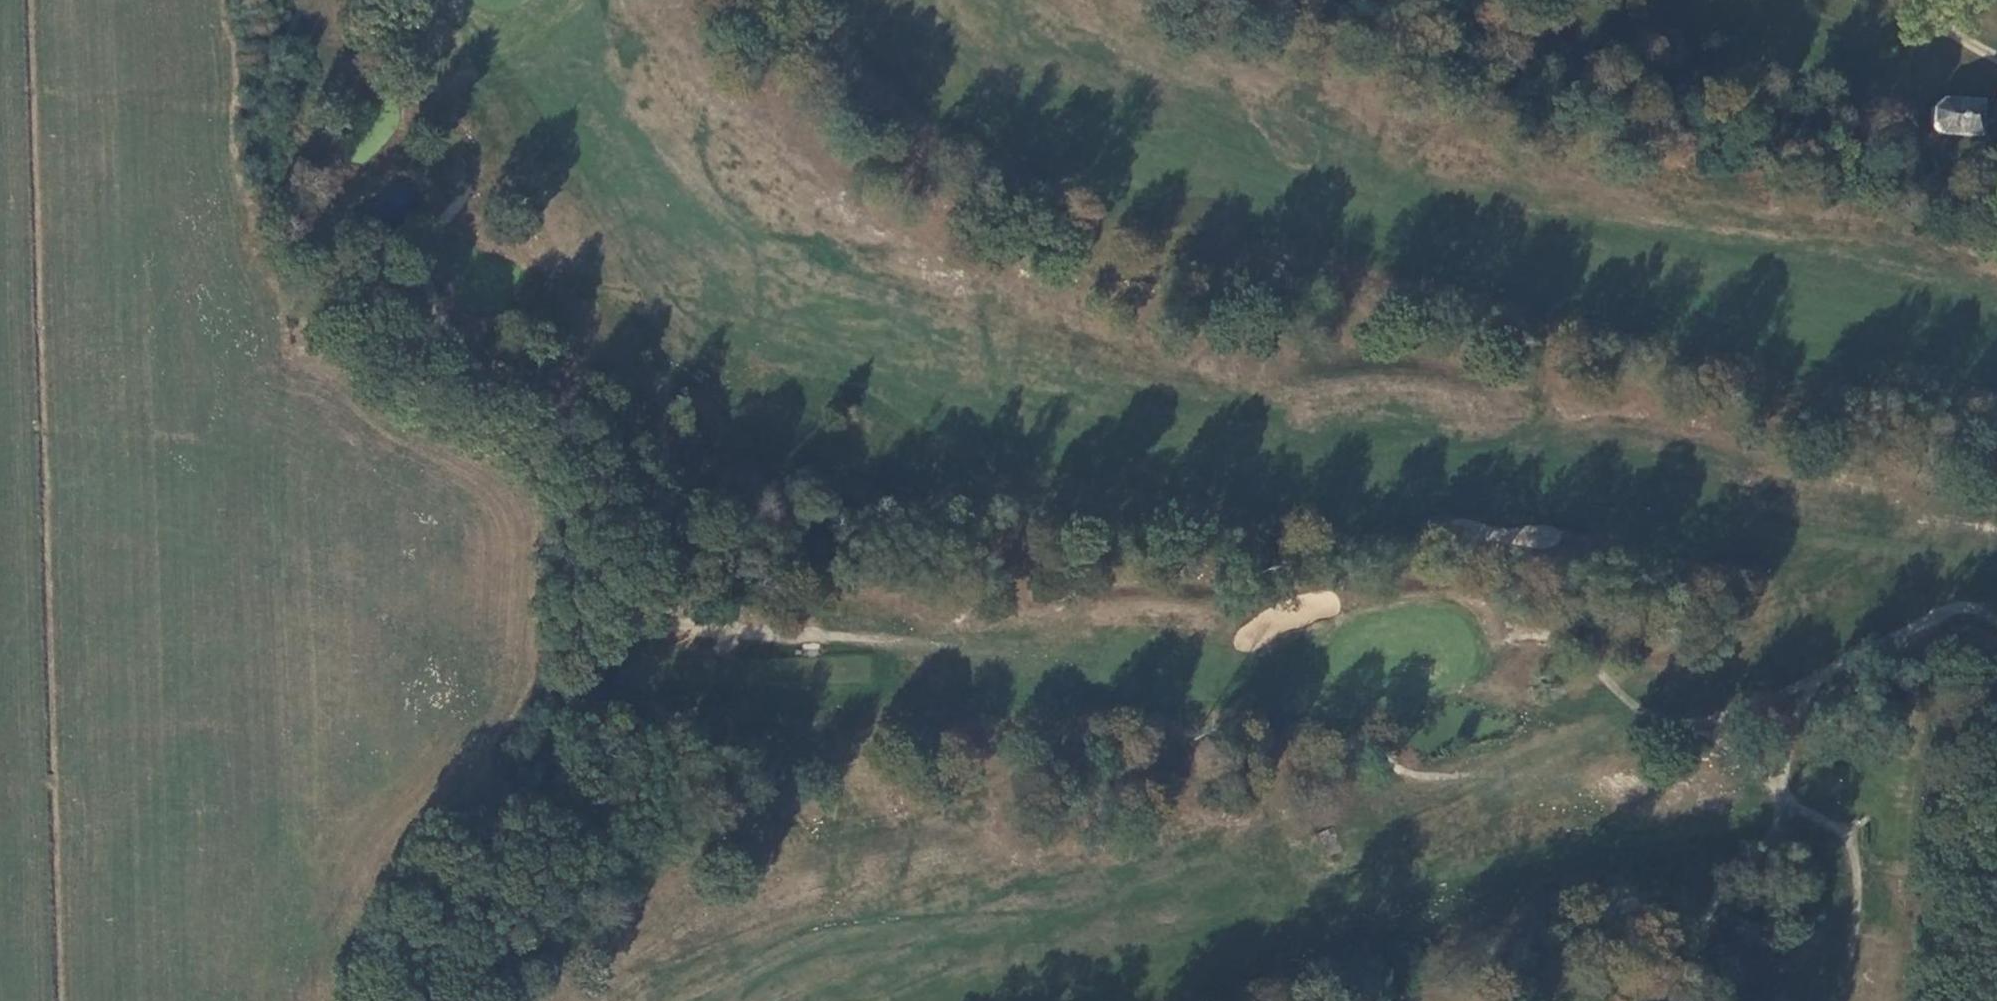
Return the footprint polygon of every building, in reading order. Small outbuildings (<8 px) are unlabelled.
[(1978,103),(1940,100),(1931,107),(1930,124),(1936,135),(1974,137),(1978,103)]
